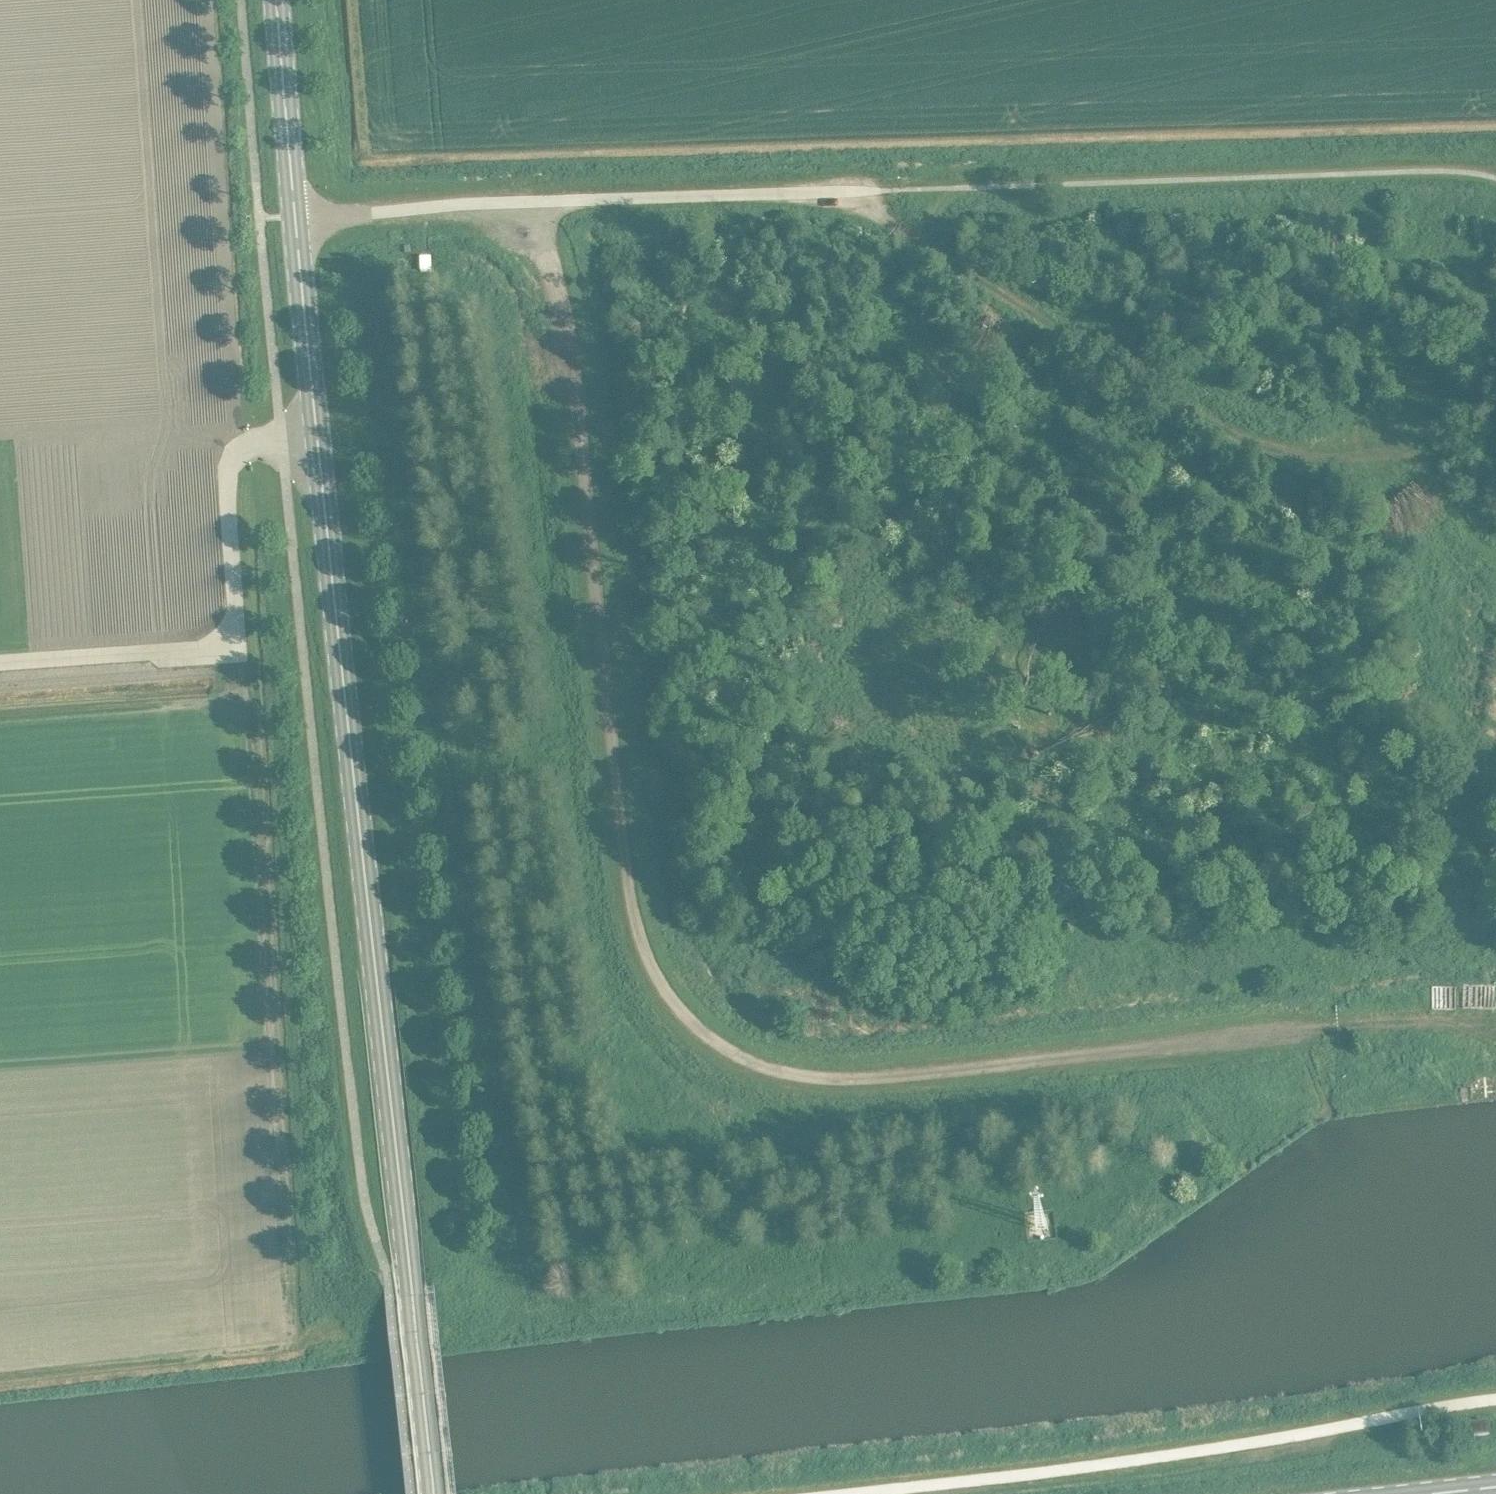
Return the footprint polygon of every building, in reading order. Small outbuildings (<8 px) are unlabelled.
[(1487,1421),(1464,1424),(1465,1437),(1488,1434),(1487,1421)]
